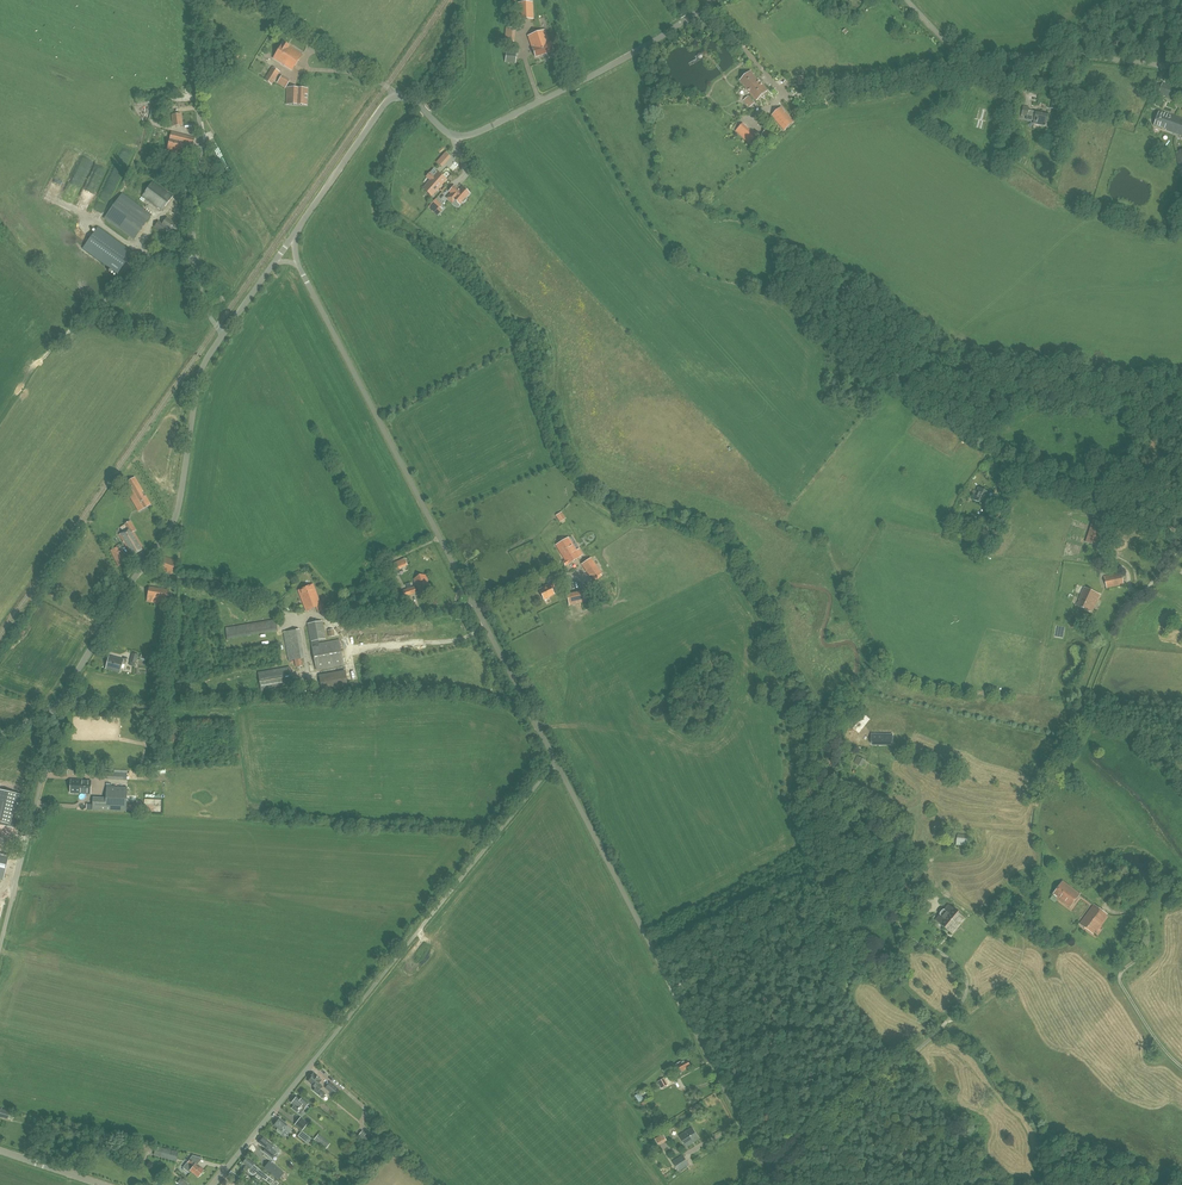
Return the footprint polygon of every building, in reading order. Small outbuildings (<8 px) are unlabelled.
[(249,6),(260,11),(265,3),(259,0),(252,0),(249,6)] [(533,19),(532,2),(519,2),(519,19),(533,19)] [(528,36),(535,57),(553,51),(546,29),(528,36)] [(303,55),(284,42),(273,57),(292,70),(303,55)] [(506,52),(505,62),(515,63),(516,53),(506,52)] [(273,67),(265,80),(272,84),(280,72),(273,67)] [(747,88),(747,89),(757,100),(768,90),(758,79),(751,72),(740,80),(747,88)] [(281,76),(277,82),(286,87),(290,81),(281,76)] [(1168,91),(1170,86),(1163,83),(1158,94),(1167,97),(1169,91),(1168,91)] [(1169,91),(1167,97),(1175,100),(1179,89),(1170,86),(1168,91),(1169,91)] [(308,88),(287,87),(286,104),(307,105),(307,98),(305,98),(305,95),(307,95),(308,88)] [(750,108),(755,103),(749,96),(743,101),(750,108)] [(1022,115),(1025,116),(1027,116),(1028,116),(1029,110),(1030,108),(1023,106),(1023,108),(1022,115)] [(781,107),(772,116),(785,131),(795,122),(781,107)] [(1027,116),(1027,119),(1032,120),(1034,121),(1037,121),(1036,124),(1046,126),(1048,114),(1040,112),(1037,112),(1029,110),(1028,116),(1027,116)] [(1168,114),(1168,115),(1159,112),(1159,114),(1158,114),(1158,115),(1158,116),(1155,125),(1163,128),(1163,129),(1181,136),(1181,119),(1168,114)] [(172,115),(174,126),(182,125),(181,113),(172,115)] [(737,129),(753,144),(758,138),(742,124),(737,129)] [(763,134),(771,141),(775,137),(767,129),(763,134)] [(195,138),(171,132),(167,149),(172,151),(172,152),(190,156),(195,138)] [(434,176),(430,173),(427,176),(431,180),(426,185),(435,193),(446,180),(438,172),(434,176)] [(163,210),(172,198),(152,183),(143,195),(163,210)] [(183,186),(178,197),(184,200),(190,190),(183,186)] [(455,200),(460,204),(462,202),(463,203),(466,199),(465,198),(470,193),(462,187),(460,190),(458,189),(454,186),(449,192),(451,193),(447,198),(453,203),(455,200)] [(122,194),(105,218),(134,240),(152,215),(122,194)] [(439,208),(442,205),(435,199),(428,207),(433,211),(434,212),(438,215),(442,210),(439,208)] [(167,217),(162,224),(166,227),(165,227),(173,233),(178,226),(167,217)] [(162,232),(165,227),(166,227),(162,224),(159,221),(155,226),(162,232)] [(83,248),(113,270),(118,273),(133,253),(98,227),(83,248)] [(131,488),(127,490),(131,498),(139,512),(151,505),(150,505),(146,496),(144,498),(141,493),(143,492),(135,478),(128,482),(131,488)] [(973,499),(984,505),(990,493),(978,487),(973,499)] [(558,513),(562,520),(568,516),(564,509),(558,513)] [(967,526),(977,529),(980,521),(978,520),(979,517),(973,514),(967,526)] [(119,535),(132,556),(144,549),(134,532),(136,530),(130,521),(125,524),(128,530),(119,535)] [(1096,542),(1101,526),(1094,524),(1089,539),(1096,542)] [(565,560),(563,562),(566,565),(580,556),(568,537),(556,545),(565,560)] [(1116,550),(1118,543),(1110,540),(1108,548),(1116,550)] [(81,550),(86,554),(88,550),(91,552),(95,547),(87,542),(81,550)] [(163,555),(157,570),(171,575),(177,560),(163,555)] [(602,573),(591,557),(582,564),(589,576),(591,575),(594,579),(602,573)] [(394,563),(397,570),(407,565),(405,558),(394,563)] [(1124,584),(1122,573),(1105,577),(1107,588),(1124,584)] [(426,575),(414,579),(417,586),(402,591),(404,596),(430,588),(426,575)] [(555,594),(553,590),(558,587),(556,584),(554,585),(553,582),(539,590),(544,599),(555,594)] [(313,584),(302,588),(311,609),(316,607),(318,612),(325,609),(323,603),(320,604),(313,584)] [(169,590),(149,587),(147,602),(166,605),(169,590)] [(1100,594),(1085,587),(1077,605),(1092,612),(1100,594)] [(311,609),(302,588),(298,590),(306,611),(311,609)] [(570,604),(588,600),(586,592),(568,597),(570,604)] [(344,665),(339,639),(319,643),(318,640),(325,639),(322,621),(308,624),(316,670),(344,665)] [(242,624),(229,626),(230,634),(256,632),(255,622),(242,623),(242,624)] [(132,653),(130,661),(136,663),(138,655),(132,653)] [(106,669),(113,670),(120,672),(124,659),(109,656),(106,669)] [(258,672),(261,691),(294,686),(290,666),(258,672)] [(319,675),(322,690),(348,686),(345,671),(319,675)] [(864,711),(859,719),(866,723),(871,715),(864,711)] [(872,734),(872,744),(892,744),(893,734),(872,734)] [(857,756),(854,762),(862,767),(866,760),(857,756)] [(90,794),(91,781),(71,780),(70,793),(90,794)] [(128,787),(113,787),(107,786),(106,799),(93,798),(92,809),(126,811),(128,787)] [(0,791),(0,821),(1,822),(1,825),(15,828),(23,795),(0,790),(0,791)] [(163,806),(163,797),(146,797),(146,806),(163,806)] [(957,838),(956,844),(969,846),(969,839),(957,837),(957,838)] [(3,878),(9,855),(0,853),(0,878),(3,878)] [(888,879),(900,890),(898,891),(906,898),(912,891),(904,884),(904,885),(892,875),(888,879)] [(883,885),(889,891),(893,886),(887,881),(883,885)] [(1063,881),(1053,894),(1070,907),(1080,894),(1063,881)] [(956,910),(949,905),(945,910),(944,910),(943,910),(942,911),(941,911),(941,912),(941,913),(940,914),(940,915),(941,915),(937,920),(944,926),(947,929),(946,930),(949,932),(950,931),(953,933),(965,918),(960,914),(960,913),(959,912),(958,911),(957,910),(956,910)] [(1094,905),(1080,924),(1093,934),(1107,915),(1094,905)] [(665,1068),(668,1074),(680,1067),(682,1071),(691,1066),(687,1059),(683,1062),(682,1060),(674,1065),(673,1063),(665,1068)] [(311,1085),(315,1088),(315,1087),(316,1088),(314,1091),(322,1098),(325,1093),(320,1089),(323,1086),(319,1083),(321,1080),(313,1073),(309,1078),(311,1078),(308,1081),(312,1084),(311,1085)] [(658,1081),(662,1088),(669,1085),(665,1078),(658,1081)] [(338,1089),(331,1082),(326,1088),(334,1094),(338,1089)] [(293,1099),(291,1102),(292,1102),(292,1103),(294,1105),(295,1105),(293,1108),(297,1111),(299,1108),(302,1105),(305,1108),(307,1105),(309,1103),(302,1098),(301,1099),(298,1096),(296,1097),(294,1100),(293,1099)] [(8,1119),(10,1111),(0,1109),(0,1117),(8,1119)] [(300,1117),(295,1124),(301,1129),(306,1122),(300,1117)] [(279,1119),(275,1124),(275,1125),(278,1128),(277,1130),(282,1134),(286,1129),(290,1132),(292,1129),(284,1122),(283,1122),(279,1119)] [(45,1122),(43,1133),(53,1136),(56,1125),(45,1122)] [(33,1124),(31,1136),(37,1137),(39,1126),(33,1124)] [(680,1135),(686,1144),(687,1146),(700,1138),(692,1127),(680,1135)] [(308,1143),(312,1138),(302,1131),(298,1136),(308,1143)] [(365,1135),(361,1140),(366,1144),(370,1139),(365,1136),(365,1135)] [(261,1139),(259,1142),(260,1143),(261,1144),(266,1148),(264,1151),(272,1158),(276,1152),(278,1153),(280,1151),(273,1145),(272,1144),(264,1138),(262,1140),(261,1139)] [(384,1141),(380,1147),(384,1150),(389,1145),(384,1141)] [(156,1147),(154,1156),(176,1162),(178,1152),(156,1147)] [(683,1155),(673,1162),(679,1171),(689,1164),(683,1155)] [(266,1180),(269,1176),(254,1164),(254,1163),(247,1158),(243,1162),(250,1168),(249,1169),(249,1171),(252,1174),(258,1173),(266,1180)] [(199,1177),(199,1176),(200,1177),(202,1174),(201,1173),(204,1170),(196,1163),(195,1164),(191,1160),(184,1168),(190,1173),(192,1171),(199,1177)] [(275,1166),(270,1172),(279,1179),(283,1173),(275,1166)]
